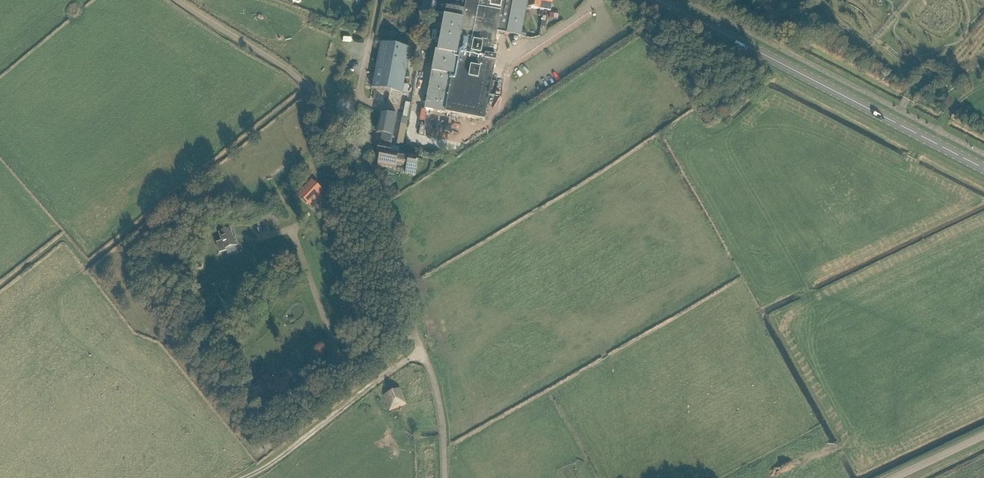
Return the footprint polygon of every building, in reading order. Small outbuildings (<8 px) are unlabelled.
[(528,0),(423,0),(421,12),(444,16),(437,53),(435,52),(424,110),(484,122),(495,60),(492,59),(497,34),(521,39),(527,10),(528,0)] [(527,10),(531,11),(531,9),(541,10),(542,6),(543,0),(528,0),(527,10)] [(542,6),(552,8),(553,0),(543,0),(542,6)] [(550,10),(549,20),(557,21),(559,12),(550,10)] [(410,49),(381,44),(372,89),(402,95),(410,49)] [(415,157),(390,152),(397,116),(396,116),(395,119),(380,116),(377,134),(383,135),(381,143),(379,142),(376,155),(379,156),(377,166),(394,169),(395,165),(406,167),(405,174),(415,176),(417,161),(420,161),(414,160),(415,157)] [(311,180),(297,194),(308,205),(322,191),(311,180)] [(226,252),(225,250),(238,246),(235,237),(233,238),(230,230),(219,233),(222,242),(217,244),(220,254),(226,252)] [(400,390),(384,396),(390,411),(406,405),(400,390)]
